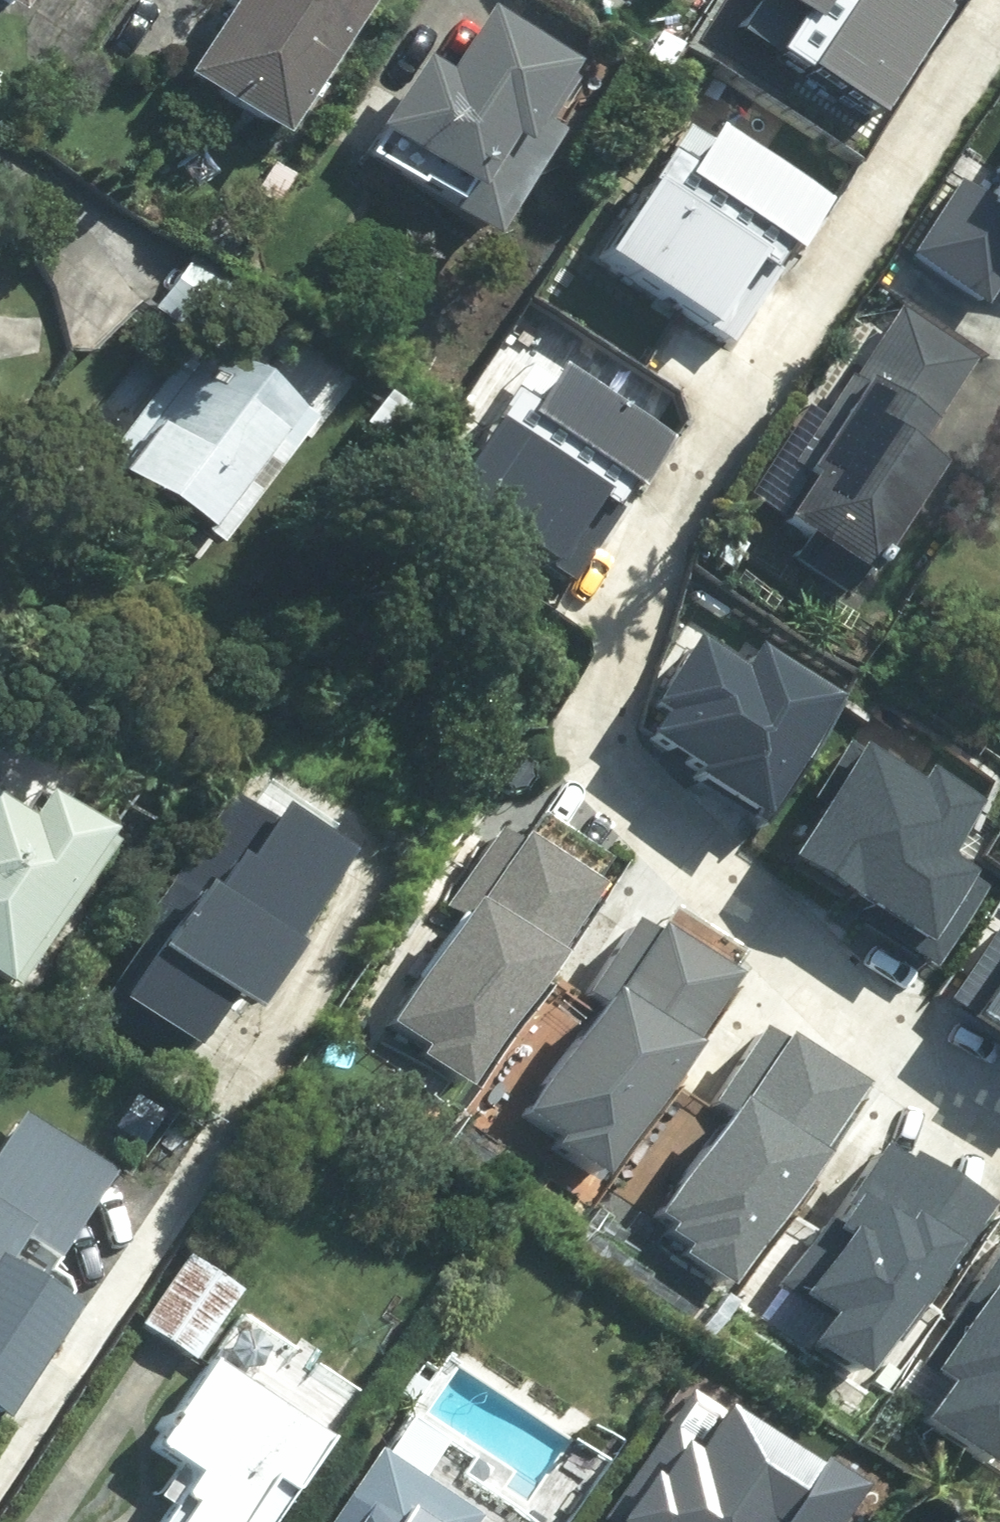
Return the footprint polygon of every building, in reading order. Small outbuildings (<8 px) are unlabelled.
[(342,17),(317,0),(221,0),(159,95),(249,156),(342,17)] [(780,17),(795,27),(782,48),(797,57),(785,76),(859,128),(871,110),(878,115),(956,0),(792,0),(780,17)] [(420,60),(374,130),(463,188),(447,212),(487,238),(557,134),(545,126),(572,85),(560,76),(568,64),(487,11),(443,75),(420,60)] [(652,65),(668,40),(650,29),(634,52),(652,65)] [(596,253),(727,334),(816,192),(685,110),(596,253)] [(977,198),(946,177),(900,247),(976,297),(999,261),(999,163),(977,198)] [(234,286),(183,253),(148,305),(199,340),(234,286)] [(842,583),(924,459),(911,451),(975,355),(900,304),(794,464),(801,468),(773,511),(805,532),(793,550),(842,583)] [(92,457),(193,534),(288,411),(188,334),(92,457)] [(454,485),(565,569),(660,443),(549,360),(454,485)] [(376,386),(351,417),(371,432),(396,402),(376,386)] [(626,726),(749,812),(836,690),(753,632),(733,660),(693,631),(626,726)] [(848,733),(772,856),(927,950),(969,881),(929,857),(970,790),(920,760),(912,772),(848,733)] [(7,979),(96,837),(21,788),(7,810),(0,806),(0,975),(7,979)] [(581,877),(488,815),(436,894),(453,905),(381,1015),(458,1065),(581,877)] [(200,822),(106,978),(214,1042),(261,963),(250,957),(297,879),(200,822)] [(721,972),(628,913),(578,990),(588,997),(518,1105),(553,1128),(544,1142),(591,1173),(721,972)] [(960,1014),(999,1040),(999,954),(960,1014)] [(852,1082),(753,1018),(702,1096),(711,1102),(644,1204),(691,1235),(679,1253),(722,1281),(852,1082)] [(10,1229),(46,1253),(103,1169),(14,1109),(0,1130),(0,1245),(10,1229)] [(967,1198),(874,1141),(783,1288),(816,1308),(800,1333),(860,1370),(967,1198)] [(917,1362),(942,1377),(921,1412),(999,1459),(999,1224),(917,1362)] [(176,1254),(132,1320),(182,1354),(226,1288),(176,1254)] [(23,1287),(0,1272),(0,1378),(49,1305),(23,1287)] [(316,1439),(198,1360),(144,1442),(188,1471),(154,1521),(261,1521),(316,1439)] [(618,1437),(594,1423),(580,1448),(602,1462),(618,1437)] [(832,1428),(814,1457),(866,1490),(885,1461),(832,1428)] [(394,1506),(413,1476),(364,1446),(314,1521),(420,1521),(394,1506)]
